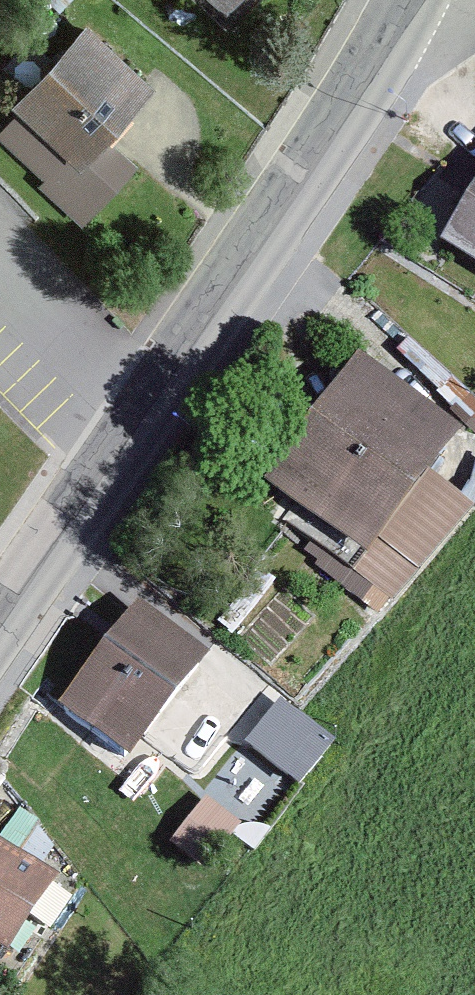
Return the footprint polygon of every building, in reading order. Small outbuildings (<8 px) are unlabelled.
[(249,10),(257,0),(238,0),(249,10)] [(162,98),(95,37),(8,130),(96,212),(130,174),(109,155),(162,98)] [(361,361),(269,488),(365,559),(432,471),(461,434),(361,361)] [(471,510),(432,471),(365,559),(355,576),(391,602),(471,510)] [(136,598),(63,698),(134,750),(207,650),(136,598)] [(255,742),(292,770),(319,736),(283,707),(255,742)] [(212,792),(178,840),(209,861),(242,814),(212,792)] [(0,864),(0,944),(25,961),(72,891),(10,849),(0,864)]
